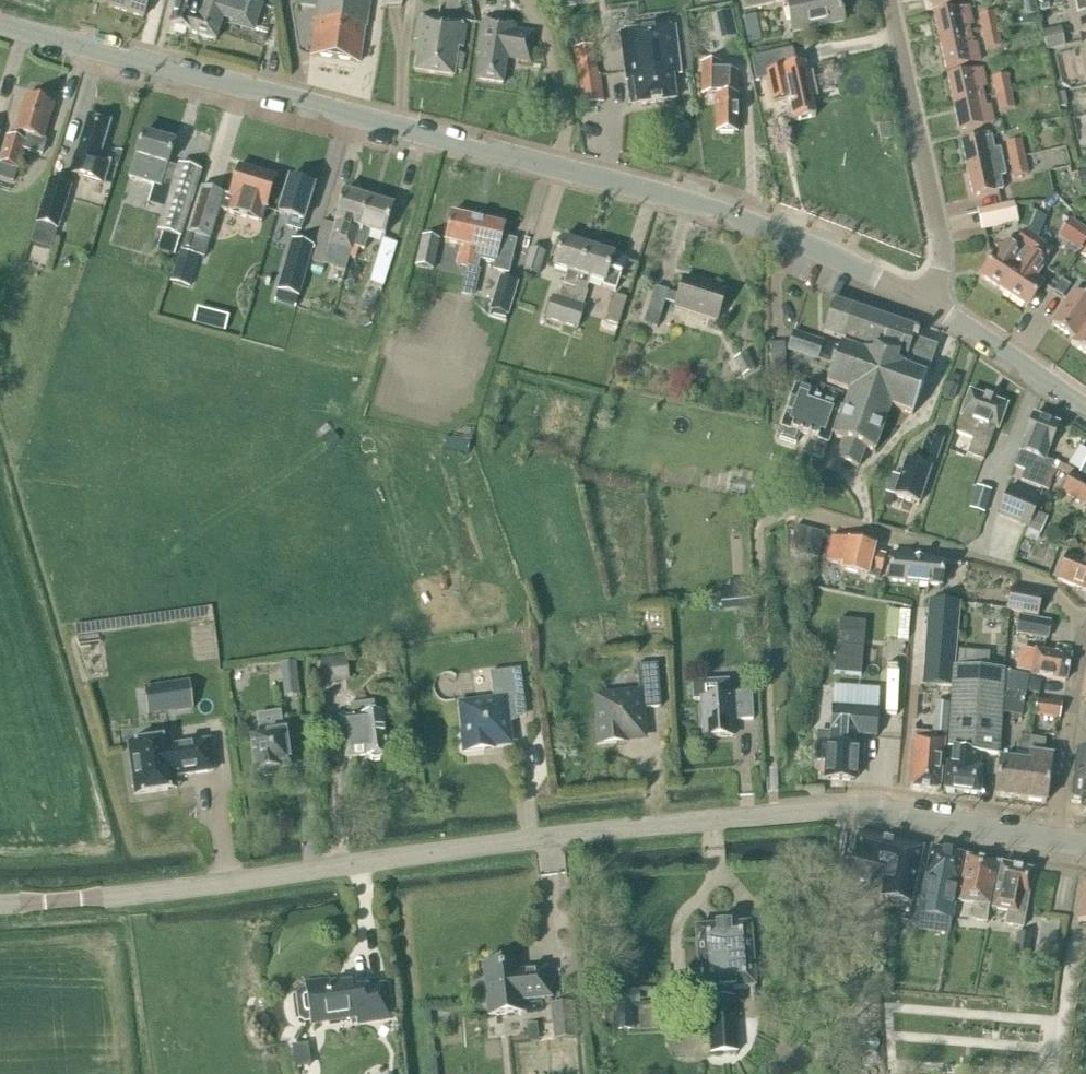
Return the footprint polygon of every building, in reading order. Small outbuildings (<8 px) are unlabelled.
[(149,0),(112,0),(109,8),(143,19),(149,0)] [(172,1),(176,2),(169,26),(191,33),(200,0),(172,0),(172,1)] [(191,33),(190,34),(215,41),(222,19),(231,22),(229,27),(253,34),(262,6),(244,0),(200,0),(191,33)] [(369,0),(299,0),(298,6),(317,8),(309,56),(359,63),(369,0)] [(383,9),(401,8),(401,0),(383,0),(383,9)] [(774,5),(773,0),(741,0),(744,12),(774,5)] [(843,22),(838,0),(785,0),(793,33),(843,22)] [(1025,17),(1036,15),(1033,1),(1022,4),(1025,17)] [(1068,6),(1074,35),(1085,32),(1085,2),(1068,6)] [(939,43),(970,36),(968,27),(972,26),(969,9),(958,11),(933,16),(939,43)] [(981,34),(997,30),(993,13),(978,17),(981,34)] [(462,49),(465,26),(417,19),(414,41),(418,42),(414,72),(454,78),(455,72),(462,73),(464,55),(456,54),(457,48),(462,49)] [(530,64),(534,33),(514,30),(515,25),(482,21),(477,55),(479,55),(476,81),(502,85),(506,60),(530,64)] [(636,105),(675,101),(672,76),(679,75),(673,28),(620,35),(630,106),(636,105)] [(1057,29),(1042,32),(1046,50),(1061,47),(1057,29)] [(997,30),(981,34),(985,51),(1001,47),(997,30)] [(970,36),(939,43),(945,69),(969,64),(980,61),(976,44),(972,45),(970,36)] [(755,72),(785,67),(783,52),(753,57),(755,72)] [(597,76),(596,64),(576,66),(581,106),(602,103),(599,76),(597,76)] [(736,133),(736,112),(737,108),(736,104),(736,96),(736,74),(719,74),(719,64),(701,65),(702,95),(715,96),(715,133),(736,133)] [(952,105),(983,98),(981,89),(985,88),(982,71),(971,73),(947,78),(952,105)] [(815,117),(811,98),(814,97),(810,75),(772,83),(776,101),(788,99),(793,121),(815,117)] [(995,96),(1010,93),(1006,75),(991,79),(995,96)] [(1010,93),(995,96),(998,112),(1013,109),(1010,93)] [(53,106),(25,98),(14,133),(15,133),(13,139),(6,137),(0,158),(0,179),(13,183),(23,150),(41,155),(46,141),(42,140),(53,106)] [(983,98),(952,105),(958,132),(983,126),(993,124),(989,107),(985,108),(983,98)] [(103,185),(111,162),(98,158),(109,123),(87,117),(70,175),(103,185)] [(174,144),(142,134),(128,178),(153,186),(147,203),(165,209),(158,232),(162,233),(157,250),(174,255),(200,172),(179,165),(178,169),(167,166),(174,144)] [(966,171),(1003,163),(1000,149),(994,150),(991,137),(961,144),(966,171)] [(1009,161),(1024,158),(1020,141),(1005,145),(1009,161)] [(1024,158),(1009,161),(1012,178),(1028,175),(1024,158)] [(1003,163),(966,171),(972,197),(1002,191),(1000,178),(1006,176),(1003,163)] [(261,223),(275,178),(238,167),(229,197),(200,188),(181,252),(198,257),(204,259),(219,210),(261,223)] [(1080,187),(1085,185),(1085,170),(1076,173),(1080,187)] [(303,222),(314,187),(288,179),(277,214),(290,218),(287,228),(300,232),(303,222)] [(57,232),(71,187),(49,180),(35,225),(57,232)] [(354,239),(366,200),(342,193),(334,221),(335,222),(334,226),(321,222),(310,262),(322,266),(328,246),(351,253),(355,239),(354,239)] [(354,239),(355,239),(365,242),(368,232),(383,236),(392,208),(366,200),(354,239)] [(981,231),(1018,223),(1013,201),(976,210),(981,231)] [(1039,211),(1030,231),(1040,236),(1049,216),(1039,211)] [(465,268),(476,221),(451,215),(444,242),(462,247),(461,251),(459,251),(456,266),(465,268)] [(1085,240),(1085,229),(1069,217),(1056,237),(1078,251),(1085,240)] [(476,221),(465,268),(467,269),(464,282),(473,284),(478,261),(493,264),(492,271),(508,275),(516,241),(501,238),(504,227),(476,221)] [(1003,293),(1038,240),(1023,231),(1012,248),(1004,242),(980,278),(1003,293)] [(432,272),(439,241),(422,237),(415,268),(432,272)] [(377,257),(388,260),(394,243),(382,240),(377,257)] [(562,325),(586,248),(561,240),(552,268),(566,273),(562,285),(561,285),(556,300),(551,298),(544,320),(562,325)] [(1038,240),(1003,293),(1027,309),(1043,284),(1033,278),(1052,250),(1038,240)] [(298,299),(313,248),(291,242),(277,292),(274,303),(295,309),(298,299)] [(537,276),(544,253),(530,248),(523,271),(537,276)] [(586,248),(562,325),(575,330),(582,307),(581,307),(586,293),(584,292),(588,280),(603,284),(602,288),(615,292),(625,262),(612,258),(612,256),(586,248)] [(190,287),(198,257),(181,252),(172,281),(190,287)] [(518,284),(498,278),(489,311),(508,317),(518,284)] [(716,322),(725,292),(683,279),(678,295),(654,288),(643,325),(656,329),(665,302),(675,306),(674,309),(716,322)] [(1062,297),(1070,286),(1062,280),(1054,292),(1062,297)] [(1085,323),(1085,301),(1073,292),(1051,325),(1074,340),(1085,323)] [(617,327),(625,300),(613,296),(605,323),(617,327)] [(936,347),(917,340),(917,338),(914,337),(916,330),(833,302),(822,333),(842,340),(840,346),(840,345),(826,386),(848,393),(833,438),(843,442),(836,461),(857,469),(864,450),(874,453),(890,408),(912,416),(936,347)] [(224,331),(227,319),(215,315),(211,328),(224,331)] [(1074,340),(1070,345),(1085,355),(1085,323),(1074,340)] [(829,361),(834,346),(793,332),(786,351),(817,362),(818,357),(829,361)] [(771,376),(786,376),(784,344),(769,345),(771,376)] [(742,378),(755,371),(746,353),(732,360),(742,378)] [(952,400),(957,387),(946,383),(942,397),(952,400)] [(831,408),(836,394),(817,387),(814,396),(794,389),(780,430),(782,430),(779,440),(795,445),(798,436),(827,446),(839,410),(831,408)] [(996,431),(1006,406),(969,392),(959,417),(961,418),(956,435),(972,441),(967,456),(983,462),(994,430),(996,431)] [(1041,490),(1052,465),(1044,461),(1058,426),(1033,416),(1019,453),(1014,467),(1024,472),(1020,482),(1041,490)] [(931,471),(937,455),(942,440),(928,435),(917,466),(906,462),(900,479),(894,497),(918,505),(929,471),(931,471)] [(1078,474),(1085,479),(1085,461),(1078,474)] [(1071,474),(1060,493),(1085,507),(1085,482),(1071,474)] [(894,497),(900,479),(892,476),(886,494),(887,495),(894,497)] [(984,514),(991,492),(975,487),(969,510),(984,514)] [(1028,528),(1039,502),(1008,489),(998,516),(1028,528)] [(818,559),(822,534),(795,527),(790,553),(818,559)] [(878,580),(883,556),(873,554),(874,548),(830,538),(824,562),(842,566),(841,571),(878,580)] [(1085,549),(1081,560),(1067,554),(1056,581),(1085,593),(1085,548),(1085,549)] [(940,587),(943,564),(909,561),(910,557),(891,555),(888,582),(940,587)] [(724,608),(752,606),(751,580),(723,581),(724,608)] [(1037,618),(1042,595),(1011,588),(1006,611),(1037,618)] [(958,604),(929,602),(924,666),(923,684),(952,686),(953,667),(958,604)] [(1015,634),(1047,641),(1051,623),(1018,616),(1015,634)] [(1065,682),(1070,657),(1035,651),(1030,676),(1065,682)] [(1002,692),(1003,673),(1003,671),(987,670),(988,654),(958,652),(957,668),(953,668),(952,686),(951,705),(948,743),(943,791),(979,796),(984,770),(980,769),(981,754),(998,756),(1001,703),(1002,692)] [(322,682),(348,679),(345,657),(319,661),(322,682)] [(383,661),(387,674),(397,670),(393,658),(383,661)] [(294,663),(280,664),(282,677),(296,676),(294,663)] [(596,745),(627,742),(627,739),(642,738),(640,710),(660,708),(656,665),(636,666),(638,695),(596,698),(598,725),(595,725),(596,745)] [(463,753),(484,750),(483,747),(509,744),(505,714),(525,711),(520,670),(489,674),(493,702),(471,705),(472,711),(461,712),(463,732),(460,732),(463,753)] [(1002,692),(1001,703),(1021,707),(1024,690),(1038,693),(1041,681),(1027,678),(1027,677),(1003,673),(1002,692)] [(729,694),(729,680),(691,682),(692,701),(701,701),(703,739),(732,737),(731,721),(739,721),(739,722),(753,721),(751,692),(729,694)] [(189,682),(162,686),(144,689),(148,715),(192,709),(191,700),(189,682)] [(947,734),(949,704),(934,702),(931,733),(947,734)] [(1059,719),(1061,705),(1036,702),(1034,716),(1059,719)] [(374,717),(372,704),(349,707),(350,720),(338,721),(343,762),(364,759),(364,760),(366,759),(371,761),(379,760),(384,757),(386,757),(381,716),(374,717)] [(878,710),(866,710),(832,707),(830,734),(818,733),(816,760),(828,761),(827,780),(853,781),(855,748),(853,748),(854,735),(876,737),(878,711),(878,710)] [(281,733),(280,728),(281,728),(279,713),(257,716),(259,732),(262,731),(263,736),(251,738),(256,774),(259,774),(260,778),(276,776),(275,772),(278,771),(278,768),(289,767),(284,733),(281,733)] [(160,725),(125,730),(127,742),(162,737),(160,725)] [(939,791),(944,741),(944,739),(932,738),(932,734),(914,733),(909,788),(939,791)] [(1028,755),(1030,740),(1017,738),(1015,751),(1028,755)] [(170,747),(169,740),(128,746),(135,796),(176,790),(175,778),(213,772),(209,742),(170,747)] [(1028,765),(1023,801),(1045,804),(1051,758),(1042,757),(1044,741),(1030,740),(1028,755),(1027,765),(1028,765)] [(1075,755),(1069,804),(1080,805),(1079,814),(1085,815),(1085,748),(1075,755)] [(1028,765),(1027,765),(999,761),(995,797),(1023,801),(1028,765)] [(880,896),(911,903),(922,849),(858,834),(852,861),(850,872),(884,879),(880,896)] [(951,920),(954,906),(951,905),(962,857),(931,850),(916,915),(951,920)] [(987,924),(989,906),(998,865),(965,858),(956,902),(973,904),(971,922),(987,924)] [(1023,929),(1033,872),(1001,865),(993,910),(1008,912),(1006,926),(1023,929)] [(1084,883),(1077,922),(1085,924),(1085,883),(1084,883)] [(753,988),(749,926),(729,928),(729,926),(715,927),(715,928),(694,930),(699,1001),(705,1001),(709,1056),(736,1054),(733,999),(730,999),(730,990),(753,988)] [(1027,959),(1030,937),(1017,935),(1014,957),(1027,959)] [(517,972),(516,961),(482,965),(488,1016),(522,1013),(521,1001),(551,998),(548,969),(517,972)] [(329,985),(328,981),(306,985),(308,997),(304,998),(302,1000),(304,1012),(306,1014),(311,1014),(311,1016),(325,1014),(326,1020),(328,1022),(340,1021),(342,1018),(356,1016),(357,1024),(390,1019),(386,989),(354,993),(353,982),(329,985)] [(551,1005),(555,1040),(573,1038),(569,1003),(551,1005)] [(617,1004),(618,1031),(631,1030),(630,1004),(617,1004)] [(296,1065),(311,1064),(309,1044),(294,1045),(296,1065)]
